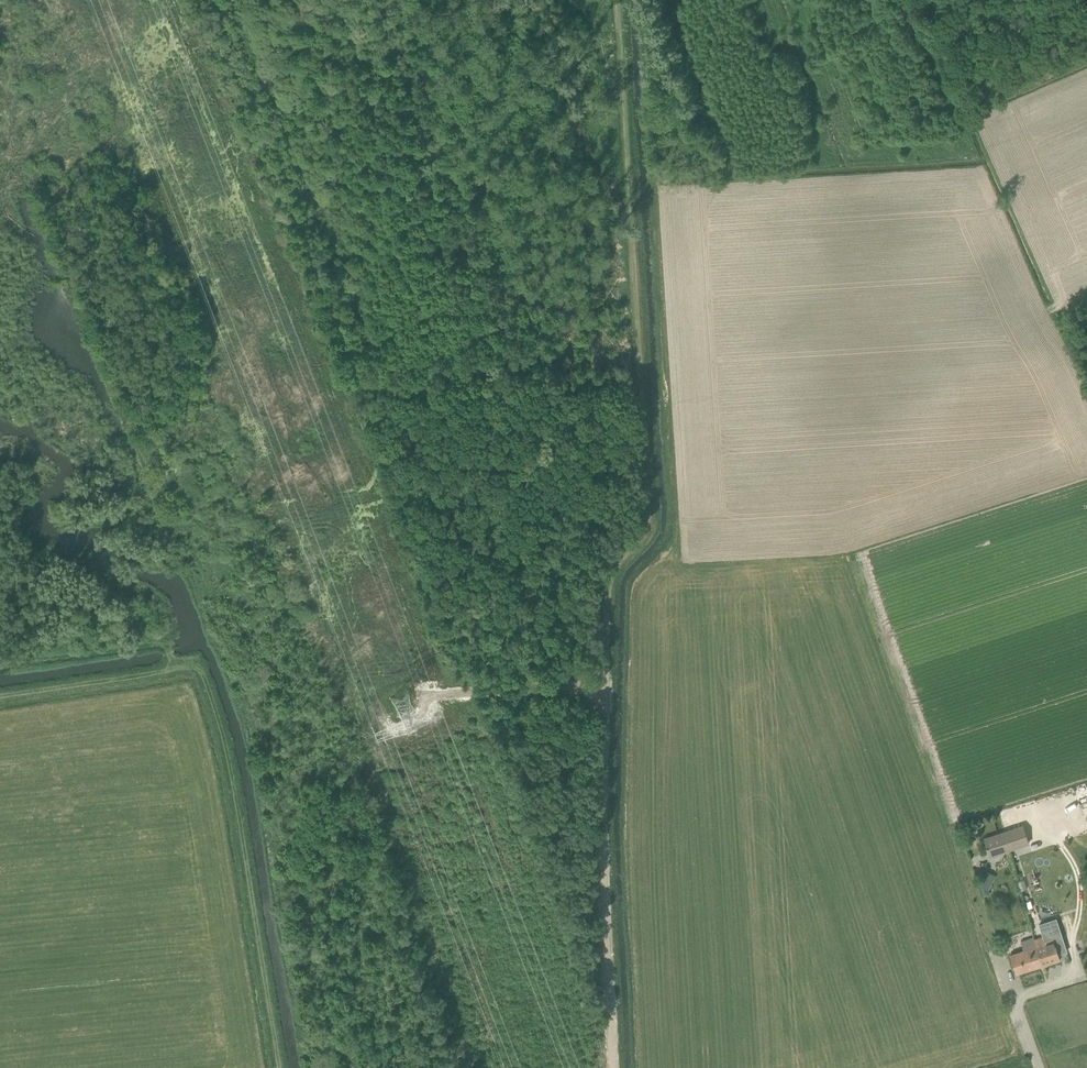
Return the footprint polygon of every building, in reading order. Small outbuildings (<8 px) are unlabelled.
[(978,832),(976,824),(964,827),(966,835),(978,832)] [(1024,826),(1005,832),(1011,850),(1031,843),(1024,826)] [(1011,850),(1005,832),(986,839),(992,857),(1011,850)] [(979,886),(983,897),(990,895),(988,889),(996,876),(987,871),(979,886)] [(1058,954),(1065,952),(1054,919),(1039,924),(1042,935),(1021,942),(1024,950),(1010,954),(1016,973),(1060,959),(1058,954)]
